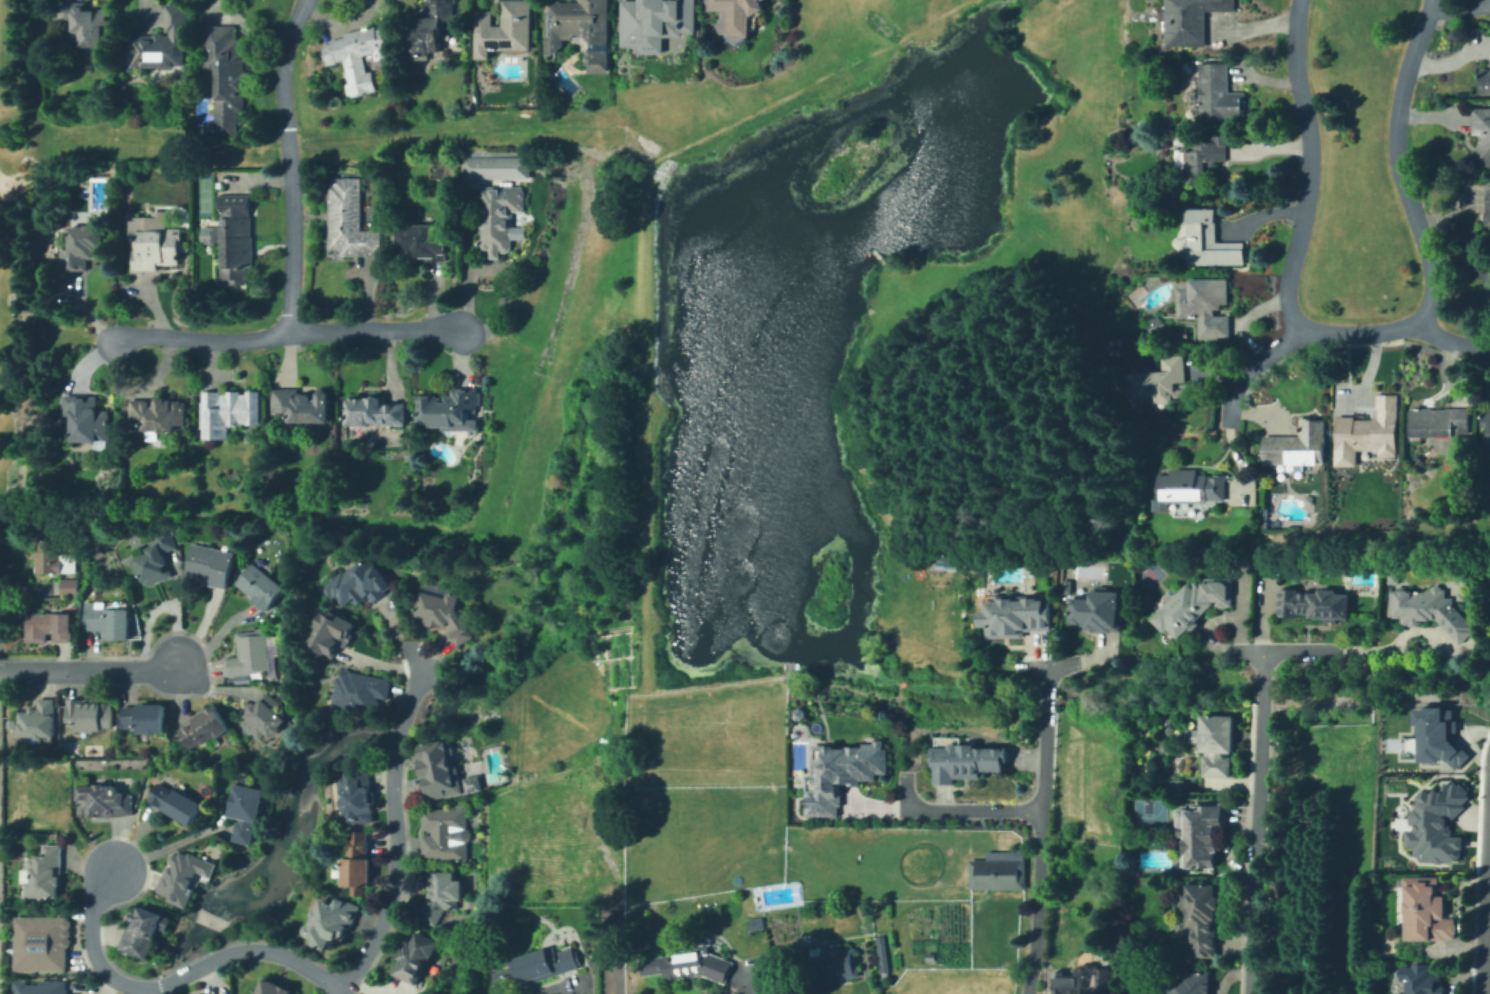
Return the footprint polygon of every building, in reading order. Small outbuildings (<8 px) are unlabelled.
[(455,1),(455,18),(442,17),(440,48),(426,58),(414,57),(416,22),(408,21),(408,15),(426,17),(427,0),(455,1)] [(503,23),(502,0),(532,0),(534,42),(526,49),(490,51),(490,53),(477,54),(475,16),(494,15),(494,23),(503,23)] [(549,26),(550,0),(578,0),(610,0),(610,4),(613,4),(611,42),(589,41),(590,29),(583,28),(583,36),(575,35),(558,50),(547,50),(548,40),(556,33),(556,27),(549,26)] [(620,47),(620,0),(639,0),(696,0),(696,33),(683,33),(683,38),(663,38),(663,54),(638,54),(638,48),(620,47)] [(709,14),(708,0),(763,0),(761,1),(754,8),(755,30),(748,31),(749,41),(728,42),(726,13),(709,14)] [(1166,46),(1166,0),(1235,0),(1235,12),(1207,12),(1207,46),(1166,46)] [(81,2),(81,7),(110,7),(110,43),(81,43),(81,41),(61,24),(55,24),(55,2),(81,2)] [(187,65),(125,66),(125,42),(135,42),(134,33),(167,33),(166,5),(186,4),(187,65)] [(238,26),(238,42),(245,42),(245,69),(248,69),(248,107),(238,107),(238,137),(217,137),(217,72),(205,72),(205,26),(238,26)] [(366,55),(369,73),(374,72),(376,93),(349,97),(345,62),(328,64),(325,40),(352,36),(352,31),(386,27),(389,52),(366,55)] [(1243,92),(1242,118),(1200,117),(1202,63),(1230,64),(1229,92),(1243,92)] [(1489,92),(1489,68),(1478,67),(1477,92),(1489,92)] [(1474,107),(1489,107),(1489,166),(1478,166),(1479,133),(1473,133),(1474,107)] [(1230,135),(1230,164),(1217,164),(1217,188),(1179,188),(1179,136),(1212,136),(1212,135),(1230,135)] [(463,178),(463,155),(484,155),(484,178),(463,178)] [(362,196),(363,231),(381,231),(382,255),(343,255),(331,246),(330,190),(335,184),(335,176),(362,176),(362,196)] [(481,190),(490,183),(496,183),(496,186),(524,186),(524,208),(503,208),(503,220),(512,220),(512,255),(490,254),(490,246),(480,246),(481,190)] [(252,209),(254,266),(257,266),(258,276),(246,284),(230,284),(230,278),(220,278),(219,241),(213,241),(213,223),(220,223),(222,222),(222,209),(216,208),(216,191),(254,191),(254,209),(252,209)] [(1222,209),(1222,242),(1247,242),(1247,265),(1191,265),(1191,257),(1185,257),(1185,209),(1222,209)] [(89,268),(60,268),(60,245),(67,245),(67,220),(105,220),(105,258),(89,258),(89,268)] [(434,225),(435,239),(445,238),(446,258),(411,259),(410,251),(396,252),(396,231),(404,231),(403,226),(434,225)] [(178,245),(178,265),(132,265),(132,228),(181,228),(181,245),(178,245)] [(1213,271),(1213,281),(1222,281),(1222,295),(1229,304),(1229,314),(1230,314),(1230,338),(1201,338),(1201,316),(1180,316),(1180,288),(1192,288),(1192,278),(1185,271),(1213,271)] [(1186,383),(1185,396),(1180,396),(1180,403),(1156,403),(1156,396),(1153,396),(1153,402),(1143,402),(1143,392),(1138,392),(1138,374),(1163,374),(1163,357),(1186,357),(1186,383)] [(476,420),(476,431),(443,432),(443,425),(430,426),(429,420),(417,420),(417,397),(417,393),(440,393),(440,397),(444,397),(451,392),(451,386),(476,386),(476,388),(479,388),(479,407),(476,407),(476,420)] [(297,388),(297,393),(315,392),(315,390),(330,390),(329,423),(294,423),(294,411),(274,412),(273,389),(297,388)] [(230,437),(203,438),(202,393),(261,391),(262,423),(230,424),(230,437)] [(345,423),(346,392),(381,393),(381,400),(406,400),(406,423),(345,423)] [(111,413),(109,442),(108,442),(107,451),(83,449),(72,437),(73,414),(64,414),(65,395),(100,396),(100,412),(111,413)] [(1358,452),(1358,465),(1337,465),(1337,417),(1379,417),(1379,395),(1398,396),(1398,452),(1358,452)] [(186,402),(185,423),(175,423),(174,431),(151,429),(152,423),(127,423),(128,396),(185,396),(185,401),(186,402)] [(1470,437),(1412,437),(1412,408),(1470,408),(1470,437)] [(1480,408),(1479,426),(1486,426),(1486,448),(1489,448),(1489,408),(1480,408)] [(1322,465),(1267,464),(1267,434),(1303,434),(1303,422),(1326,422),(1326,444),(1322,444),(1322,465)] [(1163,487),(1163,470),(1196,469),(1224,473),(1227,502),(1227,505),(1155,505),(1155,487),(1163,487)] [(173,579),(148,588),(136,554),(156,547),(151,532),(169,526),(177,548),(163,553),(173,579)] [(80,574),(41,574),(41,543),(80,543),(80,574)] [(236,555),(224,589),(210,584),(211,580),(187,572),(194,548),(217,548),(236,555)] [(394,583),(372,601),(367,595),(349,610),(327,600),(323,584),(374,558),(394,583)] [(285,588),(267,608),(238,584),(256,563),(285,588)] [(62,596),(62,579),(80,579),(80,596),(62,596)] [(1183,634),(1167,634),(1156,617),(1174,598),(1192,584),(1204,584),(1204,580),(1232,580),(1232,611),(1201,611),(1201,616),(1198,616),(1198,629),(1183,629),(1183,634)] [(1071,581),(1071,594),(1063,594),(1064,581),(1071,581)] [(456,595),(457,609),(468,608),(481,635),(460,645),(452,628),(418,622),(424,582),(455,585),(456,595)] [(1447,588),(1447,599),(1456,599),(1456,610),(1466,621),(1474,625),(1472,627),(1477,632),(1475,631),(1462,644),(1452,634),(1450,630),(1437,616),(1434,619),(1418,619),(1407,618),(1407,616),(1393,616),(1393,588),(1447,588)] [(1122,593),(1122,633),(1120,633),(1120,634),(1105,634),(1103,633),(1091,633),(1091,627),(1087,625),(1074,625),(1074,596),(1091,596),(1091,593),(1102,593),(1102,589),(1116,589),(1116,593),(1122,593)] [(1340,589),(1340,595),(1353,595),(1353,619),(1312,618),(1312,615),(1302,615),(1302,618),(1280,618),(1280,590),(1302,590),(1302,595),(1320,595),(1320,589),(1340,589)] [(1035,623),(1025,629),(1025,640),(987,640),(987,624),(984,624),(984,597),(1051,597),(1051,623),(1035,623)] [(133,631),(133,641),(109,640),(109,631),(87,631),(87,603),(133,603),(133,631)] [(320,610),(327,614),(329,609),(353,623),(348,633),(351,634),(344,648),(338,645),(331,658),(318,651),(318,649),(305,642),(314,625),(312,624),(320,610)] [(73,637),(28,638),(28,615),(72,614),(73,637)] [(272,673),(227,676),(226,658),(239,657),(237,634),(269,631),(272,673)] [(386,679),(385,685),(391,686),(388,700),(378,698),(375,713),(332,705),(337,678),(343,679),(345,671),(386,679)] [(286,717),(274,737),(266,732),(263,737),(245,727),(266,692),(280,701),(275,710),(286,717)] [(56,700),(53,745),(44,744),(44,736),(23,735),(23,722),(22,722),(22,711),(38,712),(39,699),(56,700)] [(104,701),(104,703),(113,703),(113,723),(94,731),(81,731),(81,719),(69,719),(69,701),(104,701)] [(233,729),(207,744),(205,739),(189,748),(179,730),(192,723),(189,718),(218,702),(233,729)] [(1413,707),(1424,707),(1424,704),(1443,704),(1443,707),(1453,707),(1453,719),(1457,719),(1457,730),(1452,730),(1452,736),(1470,754),(1460,764),(1459,764),(1455,768),(1444,756),(1440,756),(1440,761),(1418,761),(1418,724),(1413,724),(1413,707)] [(165,706),(165,733),(140,733),(140,725),(125,725),(125,706),(165,706)] [(797,708),(793,711),(793,718),(796,721),(801,721),(805,717),(806,712),(802,708),(797,708)] [(1234,780),(1203,780),(1203,714),(1237,714),(1237,753),(1234,753),(1234,780)] [(7,720),(15,720),(15,729),(7,729),(7,720)] [(1186,729),(1199,729),(1199,742),(1186,742),(1186,729)] [(452,740),(452,764),(461,764),(461,778),(449,777),(449,797),(424,797),(424,763),(425,763),(425,740),(452,740)] [(979,743),(979,748),(1009,748),(1009,770),(982,770),(982,777),(958,777),(958,784),(935,784),(935,749),(945,749),(945,743),(979,743)] [(888,745),(888,766),(872,781),(839,780),(838,795),(842,795),(841,818),(809,817),(809,791),(811,791),(812,748),(835,748),(835,751),(859,751),(860,745),(888,745)] [(371,770),(371,790),(376,790),(375,825),(349,825),(349,793),(340,792),(340,770),(371,770)] [(479,776),(481,791),(466,794),(464,778),(479,776)] [(265,791),(253,844),(235,840),(240,816),(232,814),(241,777),(252,779),(250,787),(265,791)] [(1169,780),(1185,780),(1185,792),(1169,792),(1169,780)] [(201,806),(191,824),(162,806),(164,802),(153,796),(161,782),(201,806)] [(1455,782),(1458,786),(1460,784),(1469,792),(1467,794),(1470,798),(1463,804),(1466,807),(1452,821),(1449,818),(1449,830),(1451,830),(1451,837),(1462,837),(1462,850),(1460,850),(1459,859),(1456,859),(1456,861),(1443,861),(1443,863),(1417,862),(1417,857),(1412,856),(1412,847),(1403,846),(1403,831),(1414,831),(1414,827),(1409,822),(1410,820),(1407,817),(1415,809),(1415,802),(1422,803),(1417,798),(1426,790),(1431,794),(1437,789),(1438,790),(1446,783),(1450,787),(1455,782)] [(119,784),(119,795),(133,795),(133,818),(84,818),(84,799),(79,799),(79,784),(119,784)] [(1223,806),(1223,827),(1218,827),(1218,865),(1204,865),(1204,866),(1182,865),(1182,829),(1176,829),(1176,811),(1194,812),(1195,805),(1223,806)] [(468,811),(466,833),(457,832),(456,840),(469,842),(467,860),(454,859),(454,863),(423,860),(425,836),(430,836),(430,828),(422,827),(424,807),(468,811)] [(346,885),(347,832),(368,832),(368,861),(371,862),(371,885),(358,885),(346,885)] [(63,846),(60,900),(23,898),(25,866),(28,866),(28,859),(35,859),(46,852),(47,845),(63,846)] [(214,862),(208,878),(197,874),(194,884),(189,882),(186,887),(197,891),(193,900),(160,899),(157,897),(166,874),(172,877),(183,849),(214,862)] [(1026,851),(1026,888),(971,888),(971,860),(988,860),(988,851),(1026,851)] [(466,882),(466,902),(459,902),(459,909),(448,909),(440,924),(424,915),(435,898),(435,873),(457,873),(457,882),(466,882)] [(1449,897),(1449,919),(1458,919),(1458,922),(1459,922),(1459,940),(1406,940),(1406,938),(1406,919),(1406,877),(1442,877),(1442,897),(1449,897)] [(1222,885),(1222,928),(1221,928),(1221,958),(1195,958),(1195,928),(1192,928),(1192,919),(1187,919),(1187,913),(1184,913),(1184,895),(1192,895),(1192,885),(1222,885)] [(307,932),(326,900),(338,907),(343,898),(363,910),(348,936),(341,932),(335,941),(331,939),(327,946),(318,942),(320,938),(307,932)] [(131,927),(135,928),(142,910),(166,919),(151,958),(123,948),(131,927)] [(17,970),(17,916),(71,917),(70,971),(17,970)] [(747,920),(761,917),(763,929),(749,931),(747,920)] [(1002,931),(1011,931),(1011,945),(1002,945),(1002,931)] [(422,986),(396,974),(413,939),(419,942),(423,933),(443,943),(422,986)] [(880,974),(874,937),(883,936),(889,972),(880,974)] [(517,967),(514,961),(564,943),(567,952),(575,949),(582,967),(525,986),(523,981),(502,988),(497,974),(517,967)] [(787,949),(812,945),(812,950),(827,949),(827,954),(846,951),(847,957),(855,956),(858,977),(792,986),(787,949)] [(933,953),(934,953),(935,962),(926,962),(926,954),(927,954),(927,946),(932,945),(933,953)] [(706,953),(738,964),(730,986),(701,975),(666,981),(665,974),(646,977),(644,960),(706,953)] [(1443,986),(1443,993),(1392,993),(1392,992),(1404,992),(1404,980),(1399,980),(1399,965),(1411,965),(1411,962),(1428,962),(1428,964),(1430,965),(1430,973),(1441,973),(1441,986),(1443,986)] [(1114,970),(1114,993),(1059,993),(1059,976),(1078,976),(1078,970),(1084,970),(1084,963),(1100,963),(1100,970),(1114,970)] [(1214,975),(1213,993),(1177,993),(1178,982),(1185,982),(1185,974),(1214,975)] [(268,978),(296,993),(259,993),(268,978)] [(70,985),(70,993),(18,993),(18,992),(16,992),(16,981),(27,981),(27,985),(70,985)]
